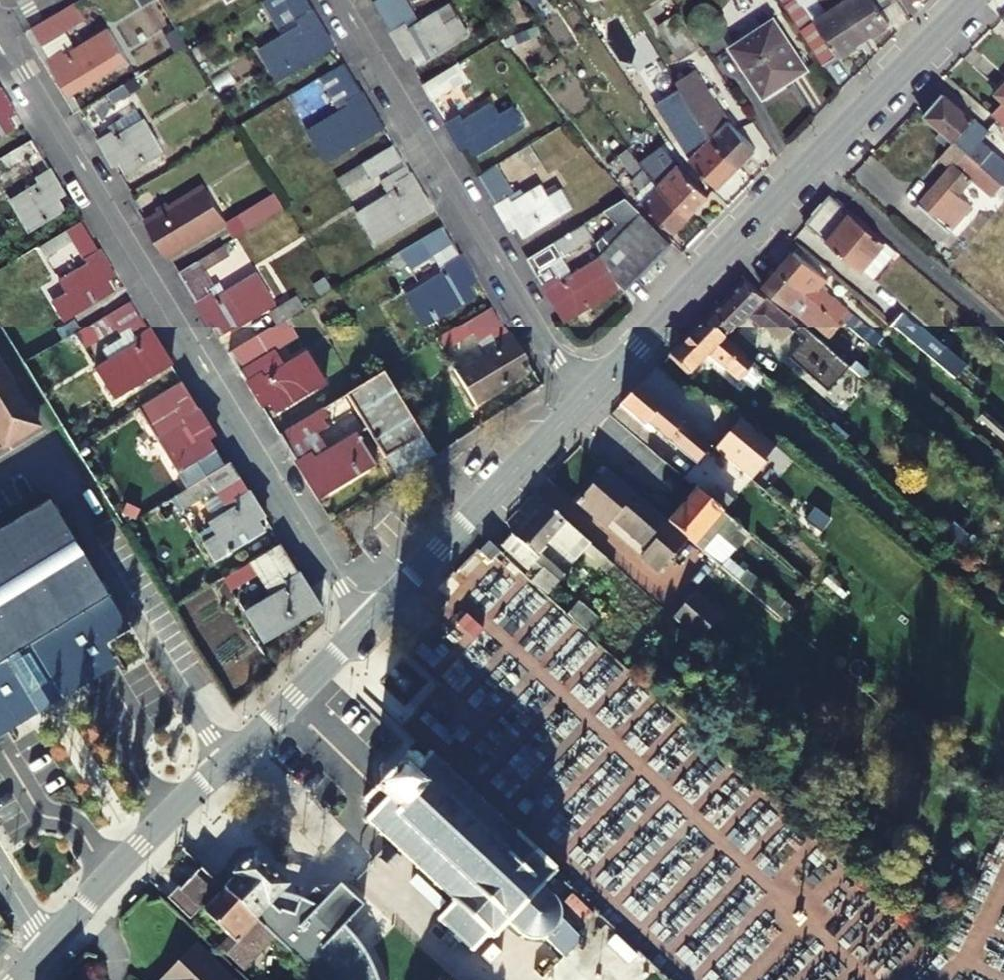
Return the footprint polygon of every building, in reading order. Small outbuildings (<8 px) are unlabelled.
[(306,0),(262,0),(282,35),(258,49),(277,79),(333,45),(306,0)] [(390,30),(389,31),(404,55),(412,52),(418,63),(467,33),(449,2),(419,21),(407,0),(404,0),(398,3),(396,0),(372,0),(390,30)] [(863,38),(838,0),(821,0),(827,10),(811,20),(798,0),(780,0),(786,9),(822,64),(839,53),(841,54),(856,44),(855,43),(863,38)] [(863,38),(871,33),(871,34),(886,24),(886,23),(903,12),(895,0),(838,0),(863,38)] [(83,19),(73,2),(30,28),(69,92),(125,59),(107,30),(75,49),(64,31),(83,19)] [(805,69),(773,18),(729,47),(762,97),(805,69)] [(382,127),(343,62),(319,77),(340,113),(308,132),(325,160),(382,127)] [(458,84),(448,68),(423,83),(432,99),(458,84)] [(675,84),(679,90),(707,135),(736,166),(754,148),(726,122),(692,73),(675,84)] [(129,93),(123,83),(106,93),(112,103),(129,93)] [(13,125),(7,115),(14,111),(0,86),(0,134),(13,125)] [(707,135),(679,90),(656,105),(691,161),(716,186),(736,166),(707,135)] [(999,178),(1003,171),(1003,164),(991,153),(994,150),(967,125),(974,116),(946,92),(926,113),(955,139),(968,150),(991,170),(999,178)] [(1003,123),(1003,101),(992,113),(1003,123)] [(498,115),(491,103),(461,120),(459,117),(447,123),(445,124),(459,147),(466,143),(472,153),(522,124),(512,107),(498,115)] [(161,148),(143,118),(123,129),(118,121),(108,127),(110,131),(96,138),(112,164),(119,160),(125,170),(161,148)] [(30,139),(0,157),(0,184),(6,193),(14,188),(5,173),(27,160),(35,172),(22,180),(24,184),(21,186),(24,191),(9,199),(28,228),(64,207),(57,196),(64,192),(49,168),(47,168),(30,139)] [(955,139),(942,155),(954,166),(922,202),(952,228),(976,200),(971,195),(978,188),(970,180),(977,173),(998,191),(1003,184),(1003,182),(999,178),(991,170),(968,150),(955,139)] [(538,163),(527,145),(518,150),(530,168),(538,163)] [(656,184),(687,216),(707,195),(677,165),(667,173),(653,153),(639,162),(656,184)] [(372,171),(365,160),(336,177),(343,189),(372,171)] [(656,184),(639,162),(631,168),(647,190),(641,196),(645,200),(642,203),(671,231),(687,216),(656,184)] [(432,207),(405,164),(379,180),(387,194),(357,212),(374,242),(429,209),(432,207)] [(513,192),(494,165),(477,175),(509,229),(516,226),(523,236),(572,206),(561,190),(547,198),(540,185),(523,195),(520,189),(513,192)] [(207,190),(203,184),(167,205),(172,212),(207,190)] [(226,220),(207,190),(172,212),(167,205),(166,203),(157,208),(160,212),(147,219),(146,220),(168,257),(225,224),(234,238),(284,208),(274,192),(226,220)] [(851,213),(830,196),(804,225),(825,244),(851,213)] [(624,232),(599,256),(618,287),(621,291),(671,240),(624,198),(603,212),(624,232)] [(851,213),(825,244),(864,276),(889,245),(851,213)] [(98,251),(80,221),(38,247),(46,261),(56,255),(53,249),(72,237),(81,254),(71,260),(77,268),(47,288),(54,299),(52,301),(63,318),(114,288),(108,279),(113,275),(114,274),(99,250),(98,251)] [(618,287),(599,256),(571,275),(560,256),(591,238),(583,224),(527,258),(563,321),(618,287)] [(457,253),(441,226),(401,250),(411,269),(432,256),(442,274),(407,295),(424,324),(473,295),(467,284),(473,279),(458,253),(457,253)] [(229,255),(223,245),(179,272),(217,336),(275,302),(256,272),(218,295),(202,271),(229,255)] [(780,267),(845,322),(875,348),(884,337),(822,285),(829,278),(795,249),(780,267)] [(399,255),(385,262),(393,278),(407,271),(399,255)] [(838,329),(845,322),(780,267),(765,285),(798,313),(804,307),(830,329),(834,326),(838,329)] [(747,278),(705,320),(725,338),(750,313),(785,342),(801,324),(747,278)] [(269,312),(277,324),(285,319),(302,309),(295,296),(269,312)] [(169,366),(129,302),(107,315),(118,334),(128,329),(137,344),(95,369),(113,399),(169,366)] [(507,336),(489,307),(434,341),(442,352),(471,334),(485,357),(468,367),(476,379),(463,387),(474,405),(523,375),(517,365),(524,360),(509,335),(507,336)] [(946,346),(904,311),(893,325),(956,378),(959,373),(939,354),(946,346)] [(81,330),(74,319),(56,329),(63,340),(81,330)] [(285,319),(277,324),(228,353),(260,408),(267,403),(274,413),(324,382),(306,353),(274,373),(264,357),(297,337),(285,319)] [(725,338),(705,320),(669,356),(689,374),(710,354),(740,381),(754,364),(725,338)] [(851,351),(835,338),(828,347),(842,359),(851,351)] [(786,380),(767,362),(760,369),(779,386),(786,380)] [(0,366),(0,439),(5,448),(37,428),(0,366)] [(420,436),(383,374),(346,396),(382,459),(420,436)] [(213,437),(179,384),(137,409),(176,473),(212,452),(205,441),(213,437)] [(724,505),(752,479),(716,449),(641,385),(621,405),(645,426),(649,422),(695,462),(686,471),(724,505)] [(327,418),(322,409),(279,436),(294,462),(293,463),(317,500),(318,499),(373,465),(354,436),(324,454),(318,445),(321,443),(317,434),(326,428),(322,422),(327,418)] [(716,449),(752,479),(753,480),(770,461),(767,459),(778,446),(738,413),(726,427),(731,431),(716,449)] [(247,495),(229,464),(174,497),(182,511),(214,492),(227,511),(208,523),(215,536),(203,543),(213,561),(261,532),(255,522),(262,518),(248,493),(247,495)] [(690,539),(670,522),(608,468),(579,501),(600,519),(606,512),(649,548),(643,556),(661,571),(690,539)] [(697,489),(670,522),(690,539),(721,567),(750,534),(743,528),(697,489)] [(47,498),(0,527),(0,715),(29,696),(0,648),(26,633),(54,680),(95,655),(88,641),(122,620),(47,498)] [(613,564),(547,504),(518,538),(513,534),(503,545),(536,575),(532,580),(548,594),(565,575),(538,551),(551,538),(575,559),(579,555),(595,569),(598,565),(607,571),(613,564)] [(501,552),(491,542),(482,552),(491,562),(501,552)] [(297,574),(279,546),(223,580),(229,590),(257,574),(271,598),(244,614),(263,644),(319,610),(298,574),(297,574)] [(794,608),(748,571),(738,581),(746,588),(783,620),(794,608)] [(722,615),(697,593),(673,617),(700,640),(722,615)] [(599,617),(582,600),(569,613),(587,629),(599,617)] [(484,627),(466,613),(458,622),(476,637),(484,627)] [(54,680),(26,633),(0,648),(29,696),(36,708),(61,693),(54,680)] [(422,763),(411,752),(367,799),(378,809),(369,819),(400,849),(436,885),(455,904),(441,918),(440,919),(473,950),(488,934),(492,939),(509,922),(521,935),(528,939),(535,939),(545,937),(565,955),(582,938),(560,917),(560,907),(555,898),(543,886),(557,871),(555,869),(557,867),(519,831),(516,834),(446,766),(431,753),(422,763)] [(321,979),(380,979),(379,975),(374,963),(368,950),(361,935),(351,924),(363,906),(341,888),(327,900),(316,892),(305,903),(295,901),(296,891),(287,889),(269,882),(245,865),(233,881),(226,892),(321,979)] [(274,937),(226,892),(200,867),(180,888),(177,885),(165,897),(189,919),(201,908),(229,936),(218,947),(242,970),(274,937)] [(193,944),(158,979),(159,979),(231,979),(193,944)]
